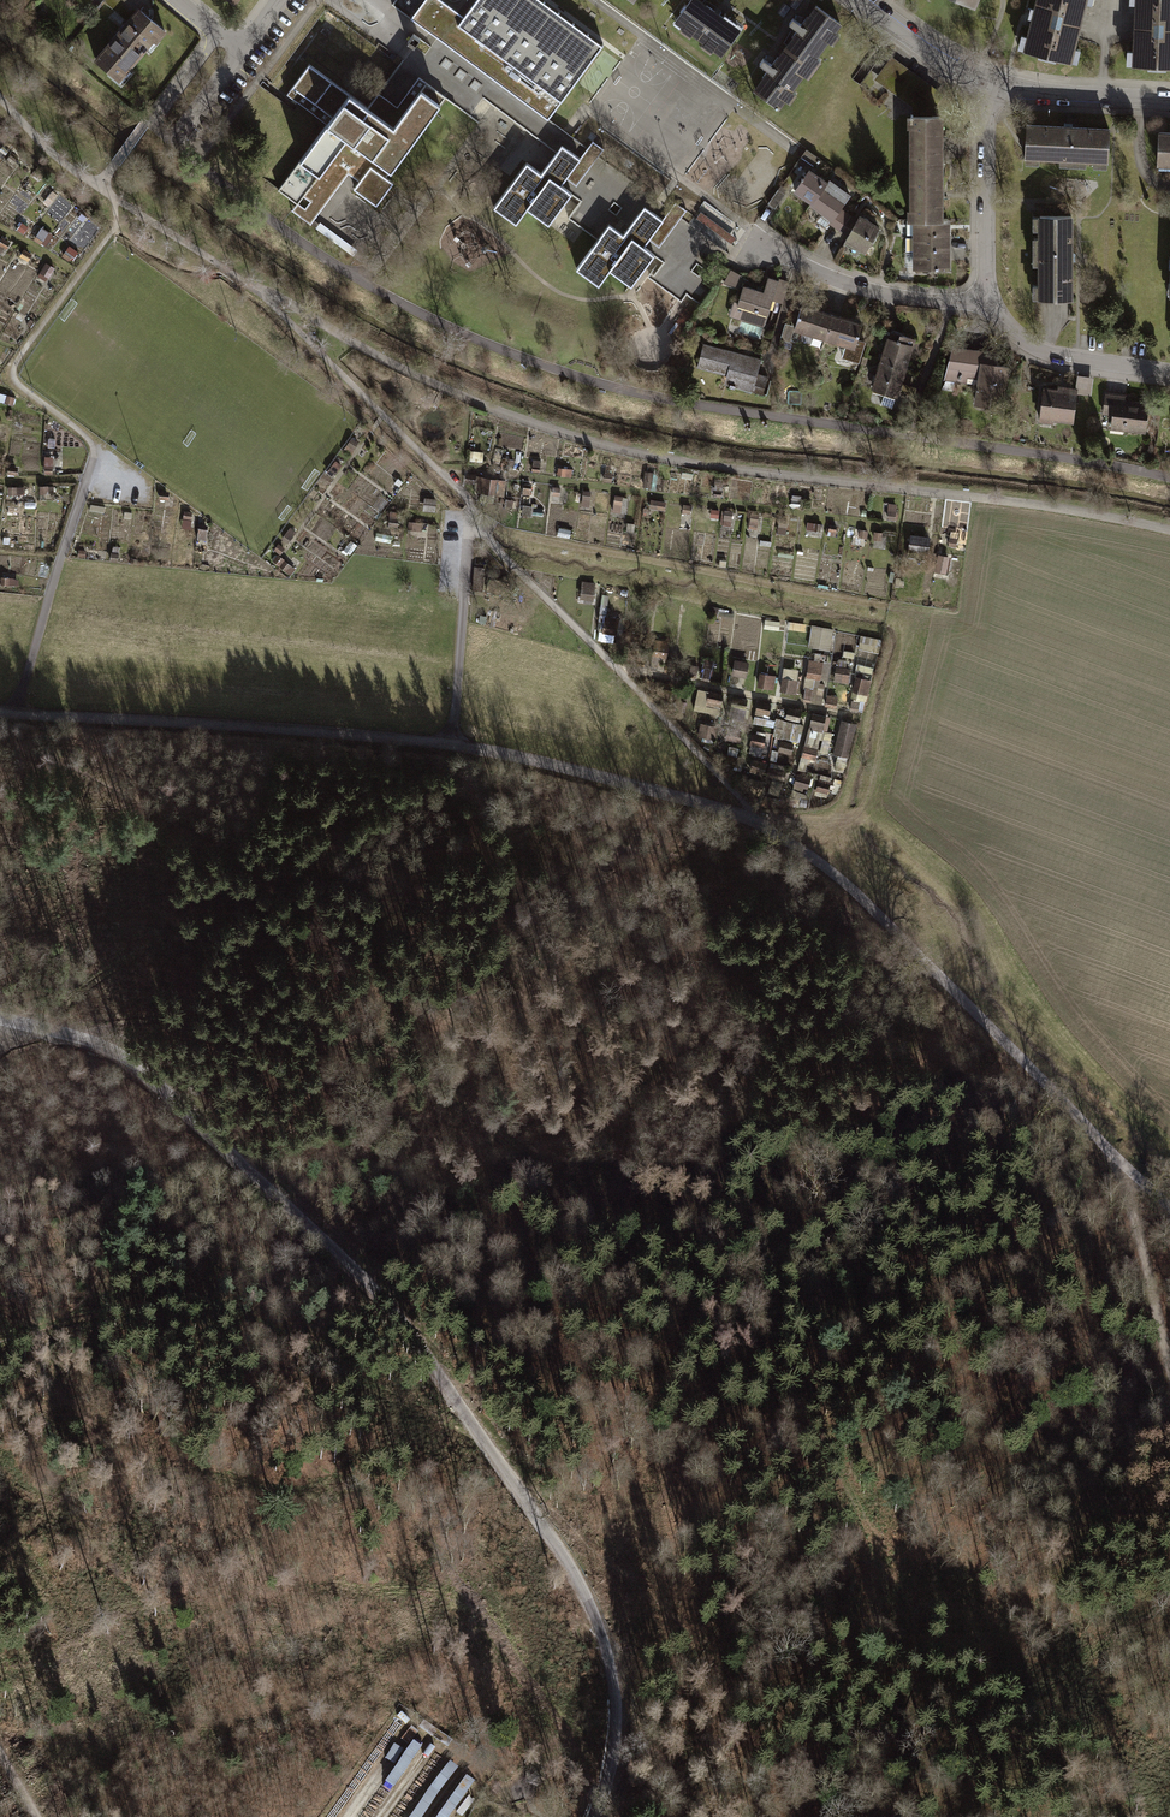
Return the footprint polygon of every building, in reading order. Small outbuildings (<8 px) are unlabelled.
[(105,1),(126,19),(140,3),(137,0),(105,0),(105,1)] [(458,25),(452,20),(457,12),(441,0),(424,0),(411,18),(437,38),(547,119),(553,111),(601,46),(539,0),(476,0),(458,25)] [(723,55),(742,30),(701,0),(695,0),(678,22),(687,29),(684,33),(694,40),(697,36),(708,44),(704,48),(714,56),(717,52),(723,55)] [(981,9),(985,0),(961,0),(981,9)] [(1020,52),(1041,57),(1040,60),(1060,65),(1061,62),(1081,67),(1084,55),(1078,53),(1090,8),(1096,9),(1098,0),(1040,0),(1037,12),(1033,11),(1030,24),(1034,25),(1030,41),(1023,39),(1020,52)] [(1130,69),(1153,69),(1153,72),(1169,73),(1169,0),(1132,0),(1132,7),(1139,8),(1137,54),(1131,54),(1130,69)] [(789,47),(820,70),(828,60),(824,57),(836,41),(840,44),(847,35),(843,32),(847,26),(821,6),(807,24),(800,19),(794,26),(801,32),(789,47)] [(98,61),(124,84),(168,33),(142,10),(98,61)] [(413,34),(407,41),(414,46),(419,39),(413,34)] [(687,210),(695,216),(732,243),(737,238),(717,223),(762,162),(601,46),(553,111),(593,141),(604,149),(675,202),(687,210)] [(758,88),(785,109),(790,102),(794,104),(802,93),(799,91),(810,75),(814,78),(820,70),(789,47),(777,64),(768,57),(762,66),(770,72),(758,88)] [(891,60),(879,76),(916,103),(916,116),(931,116),(931,110),(941,97),(891,60)] [(366,149),(375,155),(351,188),(376,206),(392,184),(385,179),(446,96),(419,76),(397,105),(379,92),(369,106),(310,63),(286,95),(326,124),(277,190),(296,204),(291,211),(310,225),(366,149)] [(931,116),(916,116),(913,116),(913,170),(942,170),(942,116),(931,116)] [(1098,168),(1113,168),(1115,130),(1029,126),(1028,164),(1044,165),(1044,160),(1061,161),(1061,167),(1091,168),(1092,163),(1098,163),(1098,168)] [(1158,164),(1169,164),(1169,133),(1159,133),(1158,164)] [(527,162),(493,207),(516,223),(527,208),(548,224),(572,193),(561,184),(565,179),(576,187),(604,149),(593,141),(587,148),(579,158),(562,145),(556,152),(541,173),(527,162)] [(809,152),(804,159),(817,169),(822,162),(809,152)] [(12,156),(8,160),(17,167),(21,163),(12,156)] [(942,221),(942,170),(913,170),(913,208),(909,208),(909,220),(942,221)] [(810,172),(796,191),(814,204),(828,184),(810,172)] [(828,184),(814,204),(812,206),(832,220),(849,195),(830,181),(828,184)] [(775,210),(785,196),(779,191),(769,205),(775,210)] [(598,239),(576,268),(598,285),(610,269),(631,284),(654,254),(643,245),(648,239),(659,248),(678,222),(681,218),(687,210),(675,202),(666,213),(662,219),(644,206),(623,234),(609,224),(598,239)] [(841,232),(852,215),(843,210),(832,226),(841,232)] [(847,242),(865,252),(880,228),(860,216),(859,219),(852,215),(841,232),(850,237),(847,242)] [(1036,301),(1074,301),(1075,217),(1036,216),(1036,230),(1042,230),(1042,239),(1036,239),(1035,266),(1042,266),(1042,286),(1036,286),(1036,301)] [(35,226),(24,219),(16,232),(26,239),(35,226)] [(950,236),(950,221),(942,221),(909,220),(908,220),(908,234),(914,234),(914,236),(950,236)] [(36,244),(43,248),(49,239),(41,234),(36,244)] [(5,236),(0,244),(0,245),(8,250),(13,241),(5,236)] [(950,269),(950,236),(914,236),(914,238),(907,238),(907,250),(915,250),(915,266),(937,266),(937,269),(950,269)] [(36,259),(26,253),(23,259),(32,265),(36,259)] [(65,259),(71,263),(75,257),(69,253),(65,259)] [(45,286),(56,268),(48,263),(37,281),(45,286)] [(741,277),(731,271),(725,283),(737,287),(741,277)] [(739,304),(734,303),(730,315),(764,326),(773,299),(782,302),(788,284),(770,279),(765,293),(745,286),(739,304)] [(798,330),(830,340),(837,316),(805,306),(798,330)] [(867,326),(837,316),(830,340),(849,346),(844,360),(861,365),(868,345),(862,343),(867,326)] [(794,327),(787,325),(782,340),(789,342),(794,327)] [(882,364),(905,372),(914,341),(891,334),(882,364)] [(698,368),(728,376),(726,381),(763,391),(768,375),(757,372),(761,359),(705,343),(698,368)] [(1002,368),(1003,355),(958,349),(949,384),(969,387),(971,381),(982,382),(979,408),(1011,410),(1012,368),(1002,368)] [(882,405),(909,413),(915,394),(899,389),(905,372),(882,364),(874,390),(885,393),(882,405)] [(1061,391),(1047,390),(1042,427),(1058,429),(1058,423),(1078,426),(1081,397),(1094,399),(1096,380),(1080,378),(1079,389),(1062,387),(1061,391)] [(16,397),(3,394),(1,404),(14,407),(16,397)] [(1154,402),(1108,396),(1105,417),(1115,419),(1114,431),(1149,436),(1154,402)] [(361,445),(354,440),(345,452),(352,458),(361,445)] [(486,454),(473,452),(472,461),(485,462),(486,454)] [(54,460),(44,460),(44,473),(54,473),(54,460)] [(345,466),(339,461),(329,474),(335,479),(345,466)] [(544,463),(535,462),(534,473),(542,474),(544,463)] [(616,468),(606,467),(603,483),(614,484),(616,468)] [(657,473),(647,472),(645,486),(655,488),(657,473)] [(478,478),(469,476),(468,484),(477,485),(478,478)] [(508,483),(479,479),(477,493),(506,497),(508,483)] [(405,486),(401,483),(396,489),(400,492),(405,486)] [(534,488),(526,487),(525,497),(532,498),(534,488)] [(50,488),(41,488),(41,496),(50,496),(50,488)] [(563,491),(555,490),(552,506),(560,507),(563,491)] [(594,495),(585,494),(583,509),(592,510),(594,495)] [(802,496),(794,495),(792,509),(800,510),(802,496)] [(391,500),(385,496),(381,502),(386,506),(391,500)] [(426,497),(423,513),(435,515),(438,499),(426,497)] [(626,500),(617,499),(614,515),(624,516),(626,500)] [(668,504),(653,504),(652,514),(668,515),(668,504)] [(900,508),(891,507),(890,522),(899,523),(900,508)] [(735,512),(726,511),(724,529),(734,530),(735,512)] [(399,513),(389,512),(388,524),(398,526),(399,513)] [(196,513),(187,513),(186,520),(195,521),(196,513)] [(377,517),(371,513),(365,521),(371,525),(377,517)] [(762,518),(754,517),(752,529),(760,531),(762,518)] [(418,522),(409,521),(408,530),(417,531),(418,522)] [(788,522),(780,521),(780,535),(788,535),(788,522)] [(775,524),(765,524),(764,535),(774,535),(775,524)] [(210,526),(201,525),(200,536),(208,537),(210,526)] [(821,526),(810,526),(810,535),(821,535),(821,526)] [(637,530),(629,529),(628,537),(636,538),(637,530)] [(840,529),(830,529),(830,538),(839,538),(840,529)] [(281,556),(297,534),(292,530),(276,551),(281,556)] [(367,536),(362,532),(356,540),(361,543),(367,536)] [(870,534),(862,534),(862,542),(870,542),(870,534)] [(885,536),(875,536),(875,545),(885,545),(885,536)] [(935,540),(912,536),(910,551),(932,554),(935,540)] [(386,537),(384,544),(393,545),(394,539),(386,537)] [(606,539),(592,537),(591,543),(605,545),(606,539)] [(961,541),(952,540),(951,548),(959,550),(961,541)] [(356,546),(349,541),(341,551),(348,557),(356,546)] [(88,551),(81,550),(80,559),(87,560),(88,551)] [(279,555),(273,562),(291,577),(297,570),(279,555)] [(384,567),(377,566),(376,575),(383,576),(384,567)] [(487,570),(476,569),(474,594),(485,595),(487,570)] [(16,580),(3,580),(3,588),(15,589),(16,580)] [(598,586),(584,584),(581,602),(595,604),(598,586)] [(620,619),(603,617),(601,632),(618,635),(620,619)] [(489,619),(481,618),(479,627),(488,628),(489,619)] [(782,625),(768,624),(767,631),(781,633),(782,625)] [(837,632),(813,628),(809,655),(833,659),(837,632)] [(862,636),(861,650),(881,652),(882,639),(862,636)] [(639,640),(626,638),(625,647),(638,649),(639,640)] [(672,647),(658,645),(655,660),(669,662),(672,647)] [(748,665),(734,663),(733,672),(746,675),(748,665)] [(714,665),(705,664),(703,681),(712,682),(714,665)] [(825,667),(811,665),(809,678),(823,680),(825,667)] [(852,670),(838,667),(836,681),(850,683),(852,670)] [(698,669),(691,668),(690,678),(697,679),(698,669)] [(776,678),(762,676),(760,690),(774,692),(776,678)] [(871,682),(858,678),(854,690),(868,694),(871,682)] [(798,682),(784,680),(782,696),(796,698),(798,682)] [(673,689),(663,687),(661,699),(672,701),(673,689)] [(814,691),(808,690),(806,703),(812,704),(814,691)] [(724,695),(710,693),(707,708),(722,711),(724,695)] [(840,700),(829,698),(827,708),(838,710),(840,700)] [(773,706),(760,703),(758,716),(771,719),(773,706)] [(804,713),(790,710),(788,722),(802,724),(804,713)] [(829,719),(815,715),(811,730),(825,734),(829,719)] [(843,724),(836,755),(850,758),(857,727),(843,724)] [(718,729),(702,726),(700,739),(716,742),(718,729)] [(802,728),(792,726),(789,742),(799,743),(802,728)] [(743,736),(729,734),(728,742),(742,744),(743,736)] [(767,739),(753,737),(751,750),(765,752),(767,739)] [(795,744),(778,742),(777,754),(793,756),(795,744)] [(820,752),(806,748),(804,759),(818,762),(820,752)] [(768,765),(755,762),(753,775),(765,777),(768,765)] [(788,768),(772,765),(769,780),(785,783),(788,768)] [(834,780),(823,777),(818,793),(829,796),(834,780)] [(812,782),(798,778),(796,787),(810,790),(812,782)] [(765,783),(752,780),(750,791),(763,794),(765,783)] [(31,1781),(44,1775),(36,1757),(23,1762),(31,1781)] [(526,1772),(527,1782),(536,1787),(545,1781),(544,1771),(535,1766),(526,1772)] [(473,1788),(463,1781),(460,1785),(442,1772),(412,1816),(453,1816),(473,1788)]
